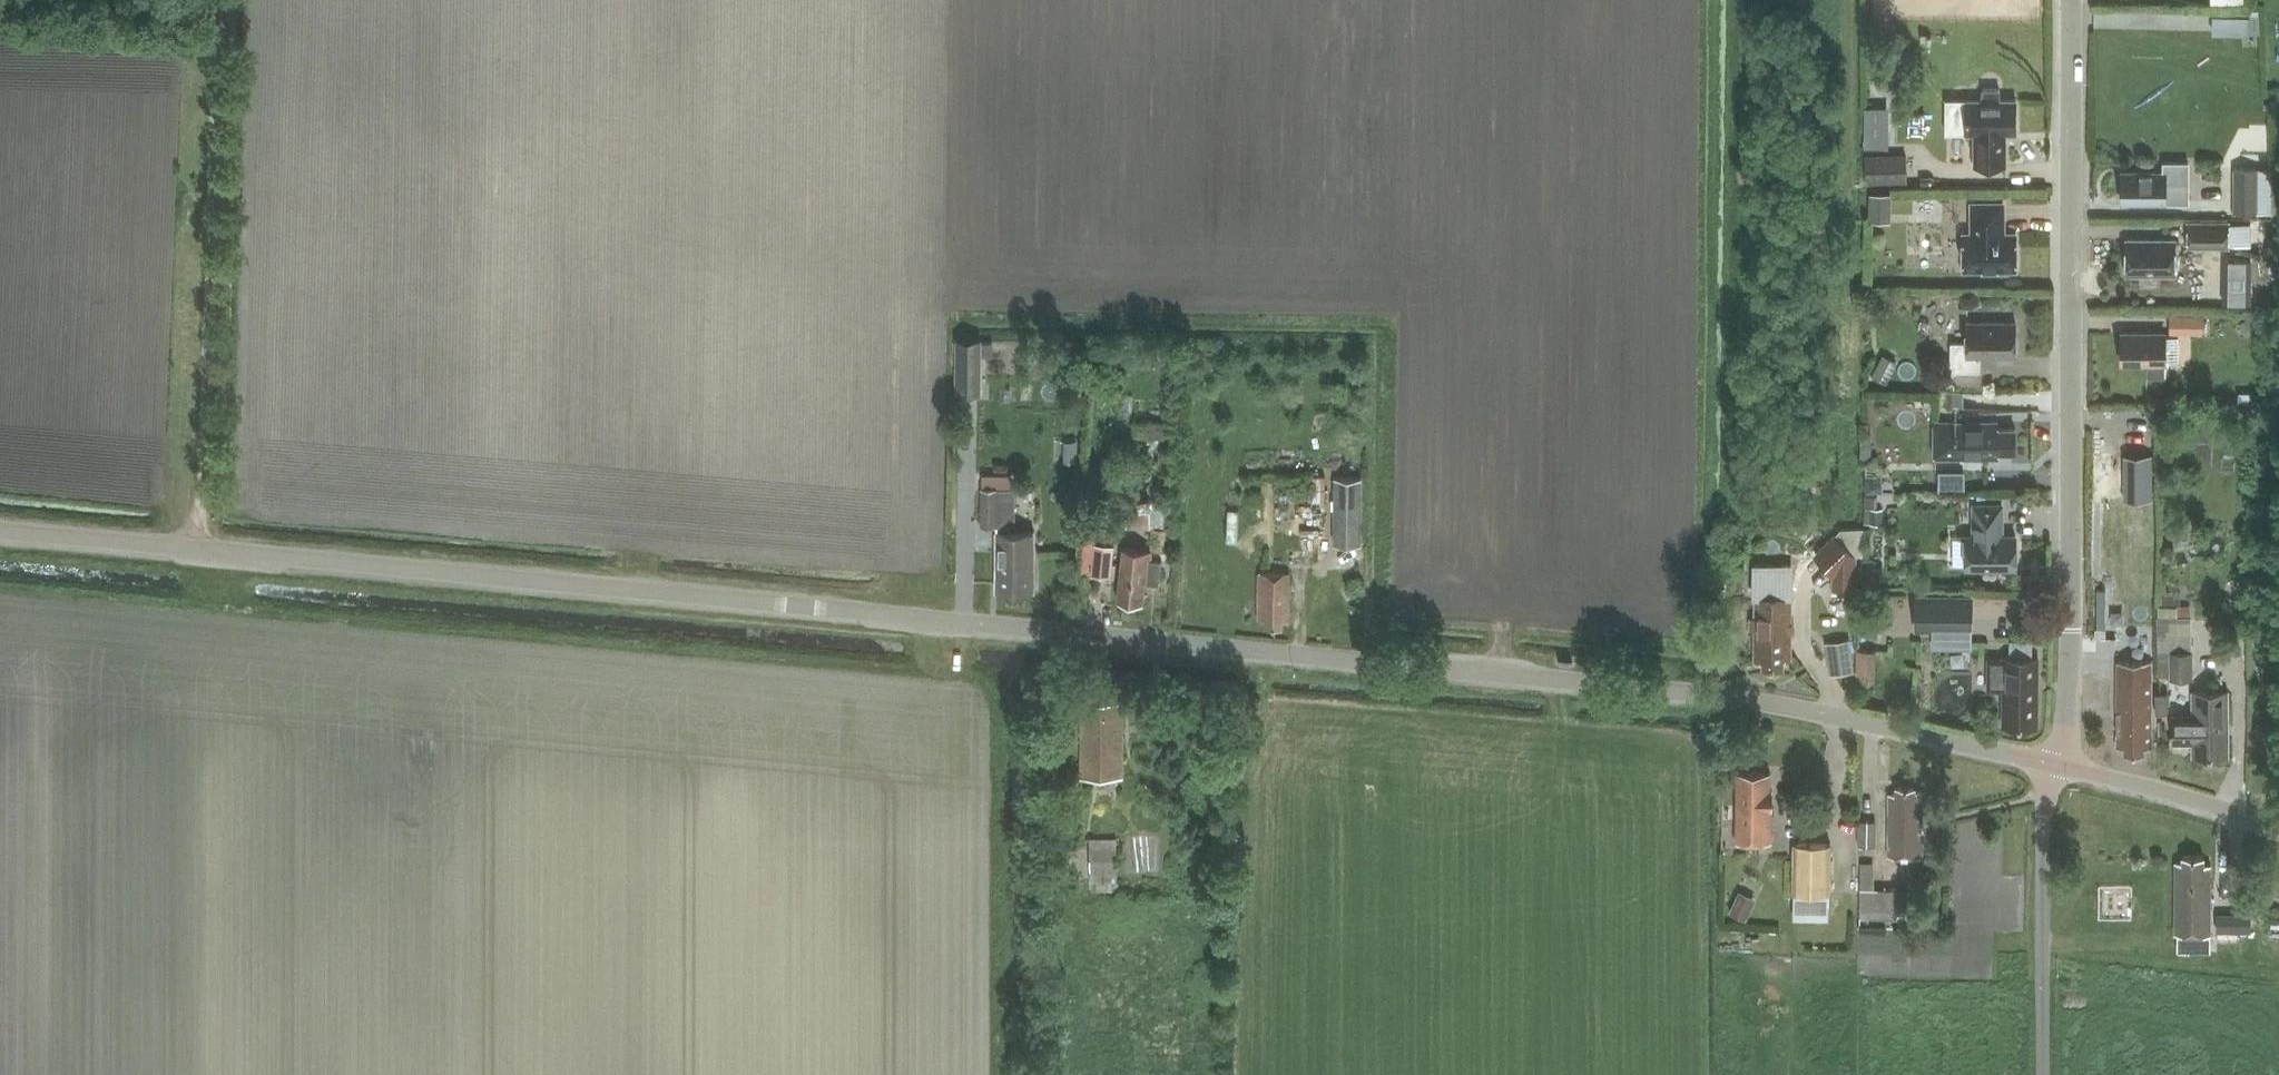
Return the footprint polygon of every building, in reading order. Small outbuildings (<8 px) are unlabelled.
[(2212,16),(2212,34),(2250,34),(2250,16),(2212,16)] [(1890,80),(1902,80),(1902,69),(1890,69),(1890,80)] [(1981,99),(1965,99),(1965,133),(1973,133),(1973,164),(2004,164),(2004,133),(2015,133),(2015,99),(1998,99),(1998,89),(1981,89),(1981,99)] [(1866,146),(1889,146),(1888,107),(1865,107),(1866,146)] [(1865,154),(1865,183),(1905,182),(1905,153),(1865,154)] [(2163,163),(2163,172),(2121,171),(2121,201),(2187,201),(2187,163),(2163,163)] [(2256,169),(2232,169),(2232,214),(2256,214),(2256,169)] [(2256,169),(2256,214),(2270,214),(2270,169),(2256,169)] [(1870,193),(1870,221),(1891,221),(1892,194),(1870,193)] [(1971,234),(1963,234),(1963,269),(1995,269),(1998,273),(2008,273),(2011,269),(2015,269),(2015,234),(2002,234),(2002,203),(1971,203),(1971,234)] [(2187,222),(2187,248),(2228,248),(2228,222),(2187,222)] [(2125,239),(2125,274),(2174,275),(2174,239),(2125,239)] [(2203,315),(2169,314),(2169,333),(2203,333),(2203,315)] [(2252,315),(2239,324),(2246,336),(2260,327),(2252,315)] [(1949,342),(1949,371),(1979,371),(1979,355),(2015,355),(2015,323),(1965,323),(1965,342),(1949,342)] [(2121,333),(2121,363),(2148,363),(2148,376),(2164,376),(2164,372),(2164,363),(2167,363),(2167,361),(2178,361),(2178,338),(2167,338),(2167,333),(2164,333),(2121,333)] [(980,392),(981,339),(955,338),(955,392),(980,392)] [(992,342),(981,342),(981,355),(987,355),(992,355),(992,342)] [(1883,354),(1872,375),(1887,383),(1898,362),(1883,354)] [(2237,393),(2237,404),(2251,404),(2251,393),(2237,393)] [(1135,421),(1134,438),(1170,438),(1170,422),(1135,421)] [(1934,422),(1934,458),(1997,458),(1997,451),(2015,451),(2014,429),(1997,429),(1996,422),(1953,422),(1951,422),(1936,422),(1934,422)] [(1159,462),(1172,462),(1172,451),(1159,451),(1159,462)] [(2123,455),(2123,477),(2152,477),(2152,455),(2123,455)] [(1087,466),(1086,479),(1096,480),(1096,467),(1087,466)] [(1940,487),(1966,486),(1966,469),(1939,470),(1940,487)] [(1865,475),(1865,492),(1882,493),(1882,485),(1873,476),(1865,475)] [(1313,476),(1313,489),(1325,489),(1325,476),(1313,476)] [(1362,543),(1362,477),(1336,477),(1335,543),(1362,543)] [(1014,487),(980,488),(980,525),(995,525),(995,589),(1033,589),(1032,531),(1014,531),(1014,487)] [(1313,489),(1312,501),(1325,501),(1325,489),(1313,489)] [(1877,496),(1866,496),(1865,523),(1883,523),(1883,508),(1877,508),(1877,496)] [(1973,536),(1965,536),(1965,568),(2015,568),(2015,536),(2001,536),(2001,505),(1973,505),(1973,536)] [(1127,509),(1127,527),(1149,527),(1150,509),(1127,509)] [(1166,550),(1168,529),(1152,528),(1150,549),(1166,550)] [(1084,529),(1083,545),(1091,546),(1091,544),(1095,544),(1096,530),(1084,529)] [(1856,589),(1856,554),(1833,534),(1815,556),(1833,574),(1833,588),(1856,589)] [(1109,576),(1112,546),(1095,544),(1091,544),(1091,546),(1088,574),(1109,576)] [(1151,560),(1151,549),(1122,546),(1117,600),(1143,603),(1145,582),(1159,584),(1162,562),(1151,560)] [(1284,622),(1288,621),(1288,573),(1258,573),(1258,620),(1264,620),(1264,627),(1284,627),(1284,622)] [(1754,581),(1754,600),(1754,662),(1763,663),(1763,668),(1783,668),(1783,661),(1789,661),(1790,581),(1754,581)] [(1971,597),(1918,596),(1917,629),(1970,630),(1971,597)] [(1881,626),(1881,603),(1861,602),(1861,625),(1881,626)] [(2191,606),(2158,606),(2158,674),(2169,674),(2169,679),(2191,679),(2191,606)] [(2031,659),(2031,641),(2009,640),(2008,659),(2002,659),(1988,659),(1988,690),(2002,691),(2002,721),(2008,721),(2008,727),(2030,727),(2030,720),(2037,720),(2037,659),(2031,659)] [(1878,678),(1877,647),(1858,648),(1859,679),(1878,678)] [(1831,676),(1854,673),(1852,658),(1829,661),(1831,676)] [(2117,718),(2117,748),(2124,748),(2124,755),(2144,755),(2144,749),(2151,749),(2150,662),(2116,663),(2117,718)] [(2191,716),(2172,716),(2172,744),(2191,744),(2191,757),(2228,756),(2227,691),(2191,692),(2191,716)] [(2156,717),(2167,717),(2167,693),(2155,693),(2156,717)] [(1122,777),(1122,709),(1114,709),(1114,701),(1083,701),(1082,777),(1122,777)] [(1769,844),(1770,796),(1767,794),(1767,776),(1736,775),(1735,844),(1769,844)] [(1888,860),(1922,860),(1922,793),(1914,793),(1914,789),(1896,789),(1896,797),(1888,797),(1888,860)] [(1878,820),(1860,820),(1860,844),(1878,844),(1878,820)] [(1118,890),(1117,838),(1091,838),(1092,891),(1118,890)] [(1829,915),(1830,842),(1792,842),(1791,914),(1829,915)] [(2176,863),(2175,950),(2208,951),(2208,865),(2203,865),(2203,856),(2182,856),(2182,863),(2176,863)] [(1860,888),(1860,918),(1898,918),(1898,909),(1908,909),(1908,887),(1878,888),(1860,888)] [(1740,891),(1730,912),(1747,920),(1756,899),(1740,891)] [(2216,914),(2216,932),(2250,932),(2250,914),(2216,914)]
